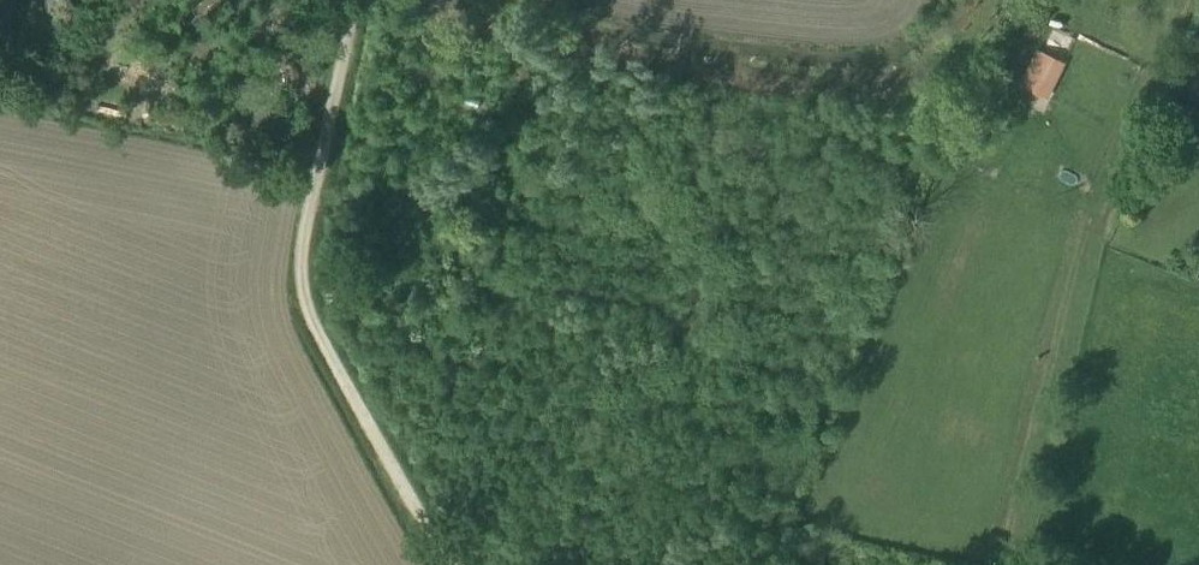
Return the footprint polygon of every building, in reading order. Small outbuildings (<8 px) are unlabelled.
[(1188,87),(1183,100),(1198,106),(1198,42),(1181,84),(1188,87)] [(1047,101),(1066,63),(1037,49),(1019,87),(1047,101)]
